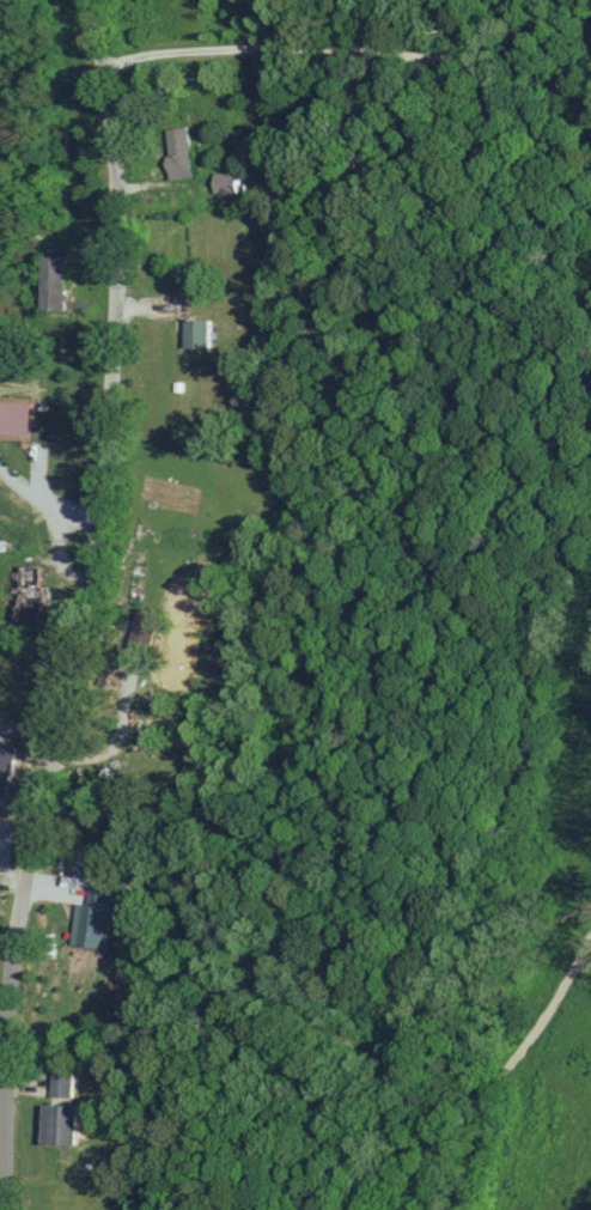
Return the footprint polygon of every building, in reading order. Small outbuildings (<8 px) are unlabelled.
[(188,126),(164,127),(166,177),(189,176),(188,126)] [(212,172),(212,192),(243,193),(244,173),(212,172)] [(38,308),(61,309),(62,256),(39,255),(38,308)] [(182,347),(206,348),(206,320),(183,319),(182,347)] [(28,402),(0,400),(0,434),(27,435),(28,402)] [(0,744),(0,795),(3,795),(14,748),(0,744)] [(75,903),(70,944),(106,949),(111,915),(118,916),(121,890),(90,885),(88,905),(75,903)] [(50,1097),(70,1097),(71,1071),(51,1070),(50,1097)] [(73,1144),(74,1105),(40,1105),(39,1143),(73,1144)]
